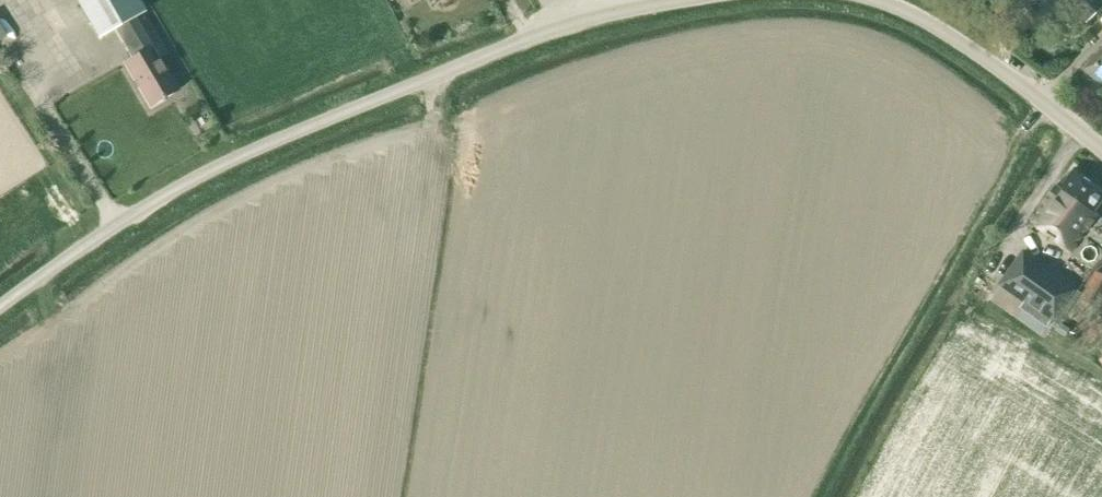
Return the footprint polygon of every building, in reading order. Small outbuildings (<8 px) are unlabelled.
[(99,37),(127,21),(143,12),(145,11),(138,0),(77,0),(99,37)] [(1086,24),(1101,10),(1101,0),(1064,0),(1086,24)] [(1023,14),(1032,25),(1040,18),(1030,7),(1023,14)] [(0,13),(0,45),(15,36),(1,12),(0,13)] [(126,63),(153,106),(180,89),(163,57),(169,53),(143,12),(127,21),(146,51),(126,63)] [(1097,215),(1093,212),(1101,198),(1101,189),(1074,169),(1060,187),(1056,184),(1030,219),(1072,250),(1097,215)] [(1025,248),(997,288),(1049,325),(1078,286),(1025,248)] [(1099,310),(1101,303),(1101,276),(1095,272),(1081,301),(1082,301),(1079,307),(1090,313),(1093,307),(1099,310)] [(1099,315),(1078,334),(1088,346),(1101,333),(1101,319),(1099,315)] [(1064,327),(1059,334),(1068,340),(1073,333),(1064,327)]
